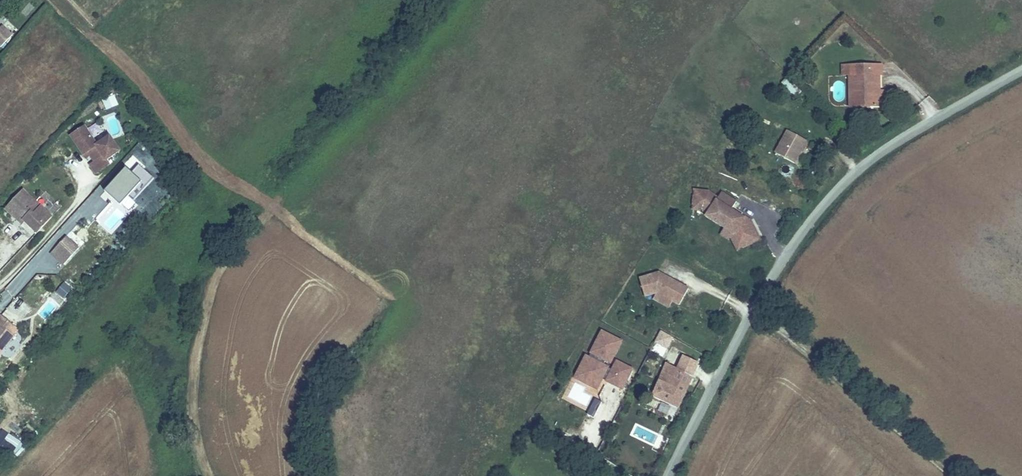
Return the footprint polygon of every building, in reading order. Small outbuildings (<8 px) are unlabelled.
[(0,28),(0,39),(5,43),(14,33),(3,24),(0,28)] [(881,73),(885,73),(885,62),(851,61),(850,75),(859,76),(858,104),(871,104),(871,106),(880,106),(881,73)] [(859,76),(850,75),(850,104),(858,104),(859,76)] [(794,95),(800,90),(788,76),(782,82),(794,95)] [(85,152),(89,149),(91,153),(96,160),(92,162),(97,170),(111,162),(108,157),(121,149),(112,134),(98,143),(86,124),(73,133),(85,152)] [(807,139),(791,126),(774,146),(790,159),(807,139)] [(133,169),(125,164),(104,191),(121,204),(126,197),(133,203),(154,175),(138,163),(133,169)] [(7,205),(19,215),(22,212),(29,218),(40,228),(54,213),(25,186),(7,205)] [(737,248),(757,238),(748,218),(742,215),(741,216),(729,207),(734,199),(719,190),(715,195),(706,189),(691,188),(690,205),(700,205),(706,209),(703,214),(730,232),(730,233),(737,248)] [(22,212),(19,215),(26,222),(29,218),(22,212)] [(81,245),(68,234),(54,249),(66,261),(81,245)] [(690,288),(667,276),(666,277),(661,275),(660,272),(641,278),(646,295),(658,292),(673,300),(681,304),(690,288)] [(63,280),(49,298),(59,306),(74,288),(63,280)] [(670,307),(673,300),(658,292),(655,298),(670,307)] [(16,335),(12,331),(18,325),(4,313),(0,318),(0,321),(1,321),(0,322),(0,353),(16,335)] [(606,377),(621,385),(629,368),(609,358),(621,335),(602,325),(586,349),(589,351),(581,359),(592,365),(590,369),(600,374),(601,372),(607,375),(606,377)] [(660,329),(654,341),(667,348),(674,336),(660,329)] [(676,351),(674,363),(692,367),(694,355),(676,351)] [(592,365),(584,360),(579,370),(597,380),(600,374),(590,369),(592,365)] [(692,367),(674,363),(666,362),(658,393),(684,399),(692,367)] [(595,397),(591,406),(597,409),(602,401),(595,397)] [(597,409),(591,406),(587,413),(594,416),(597,409)]
